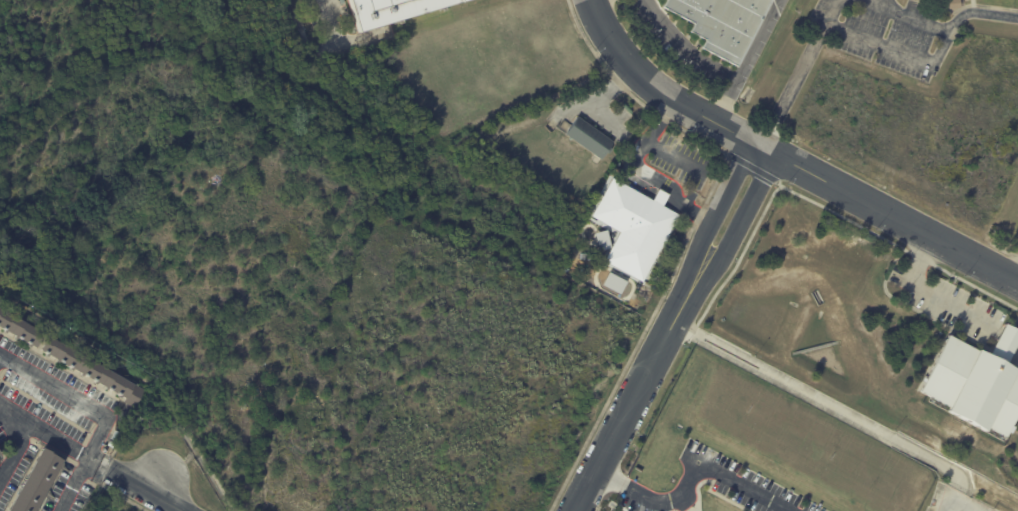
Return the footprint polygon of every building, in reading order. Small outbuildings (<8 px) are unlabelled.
[(356,35),(345,0),(475,0),(458,5),(356,35)] [(662,7),(666,0),(772,0),(737,67),(701,48),(705,40),(689,32),(694,24),(662,7)] [(947,8),(955,8),(956,0),(947,0),(947,8)] [(964,6),(964,7),(957,12),(953,6),(961,1),(964,6)] [(579,116),(615,141),(611,147),(613,149),(610,153),(608,152),(603,159),(557,127),(561,121),(563,122),(565,120),(572,125),(578,116),(579,116)] [(616,179),(654,200),(660,188),(671,194),(664,206),(680,214),(644,281),(606,261),(622,232),(593,216),(613,178),(616,179)] [(610,239),(612,246),(600,250),(595,231),(607,228),(610,239)] [(622,294),(604,284),(611,272),(629,281),(622,294)] [(5,329),(0,326),(0,308),(45,333),(37,348),(32,345),(31,347),(27,344),(28,343),(22,340),(21,341),(15,337),(16,335),(8,331),(7,333),(4,331),(5,329)] [(1011,327),(1017,330),(1017,339),(1017,341),(1005,364),(1016,370),(1016,371),(1017,372),(1017,410),(1010,425),(1012,426),(1009,433),(1007,431),(1004,437),(986,428),(985,431),(947,411),(949,407),(918,391),(947,335),(978,350),(978,349),(988,354),(1000,332),(1004,323),(1011,327)] [(135,384),(146,390),(135,408),(124,401),(126,398),(123,397),(122,398),(119,397),(119,395),(109,389),(108,390),(105,389),(106,387),(99,382),(97,384),(94,382),(95,381),(84,375),(84,376),(81,375),(82,373),(74,368),(73,370),(70,368),(71,367),(60,361),(59,362),(56,360),(57,359),(50,355),(49,357),(46,355),(47,354),(41,350),(49,336),(61,343),(61,342),(135,384)] [(116,430),(123,434),(118,442),(111,439),(116,430)] [(63,460),(36,510),(8,510),(42,448),(55,455),(54,455),(63,460)]
